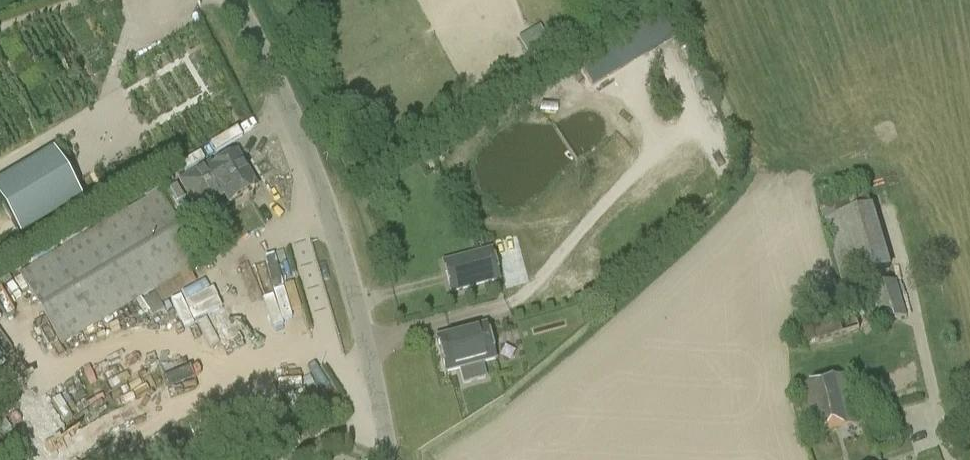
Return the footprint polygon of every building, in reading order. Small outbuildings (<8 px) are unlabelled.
[(541,24),(520,36),(528,50),(549,38),(541,24)] [(82,200),(52,150),(0,182),(0,203),(20,237),(82,200)] [(229,203),(256,187),(238,155),(214,169),(212,165),(181,183),(197,210),(224,195),(229,203)] [(61,348),(140,299),(187,272),(200,264),(158,192),(19,274),(61,348)] [(820,208),(842,281),(892,267),(870,193),(820,208)] [(491,252),(443,264),(450,292),(498,279),(491,252)] [(884,323),(908,316),(897,281),(873,288),(884,323)] [(790,323),(797,347),(860,328),(855,310),(811,322),(809,317),(790,323)] [(446,373),(494,360),(485,327),(437,339),(446,373)] [(801,440),(806,459),(841,450),(837,432),(846,429),(847,434),(872,428),(868,415),(857,418),(846,375),(800,387),(812,437),(801,440)]
